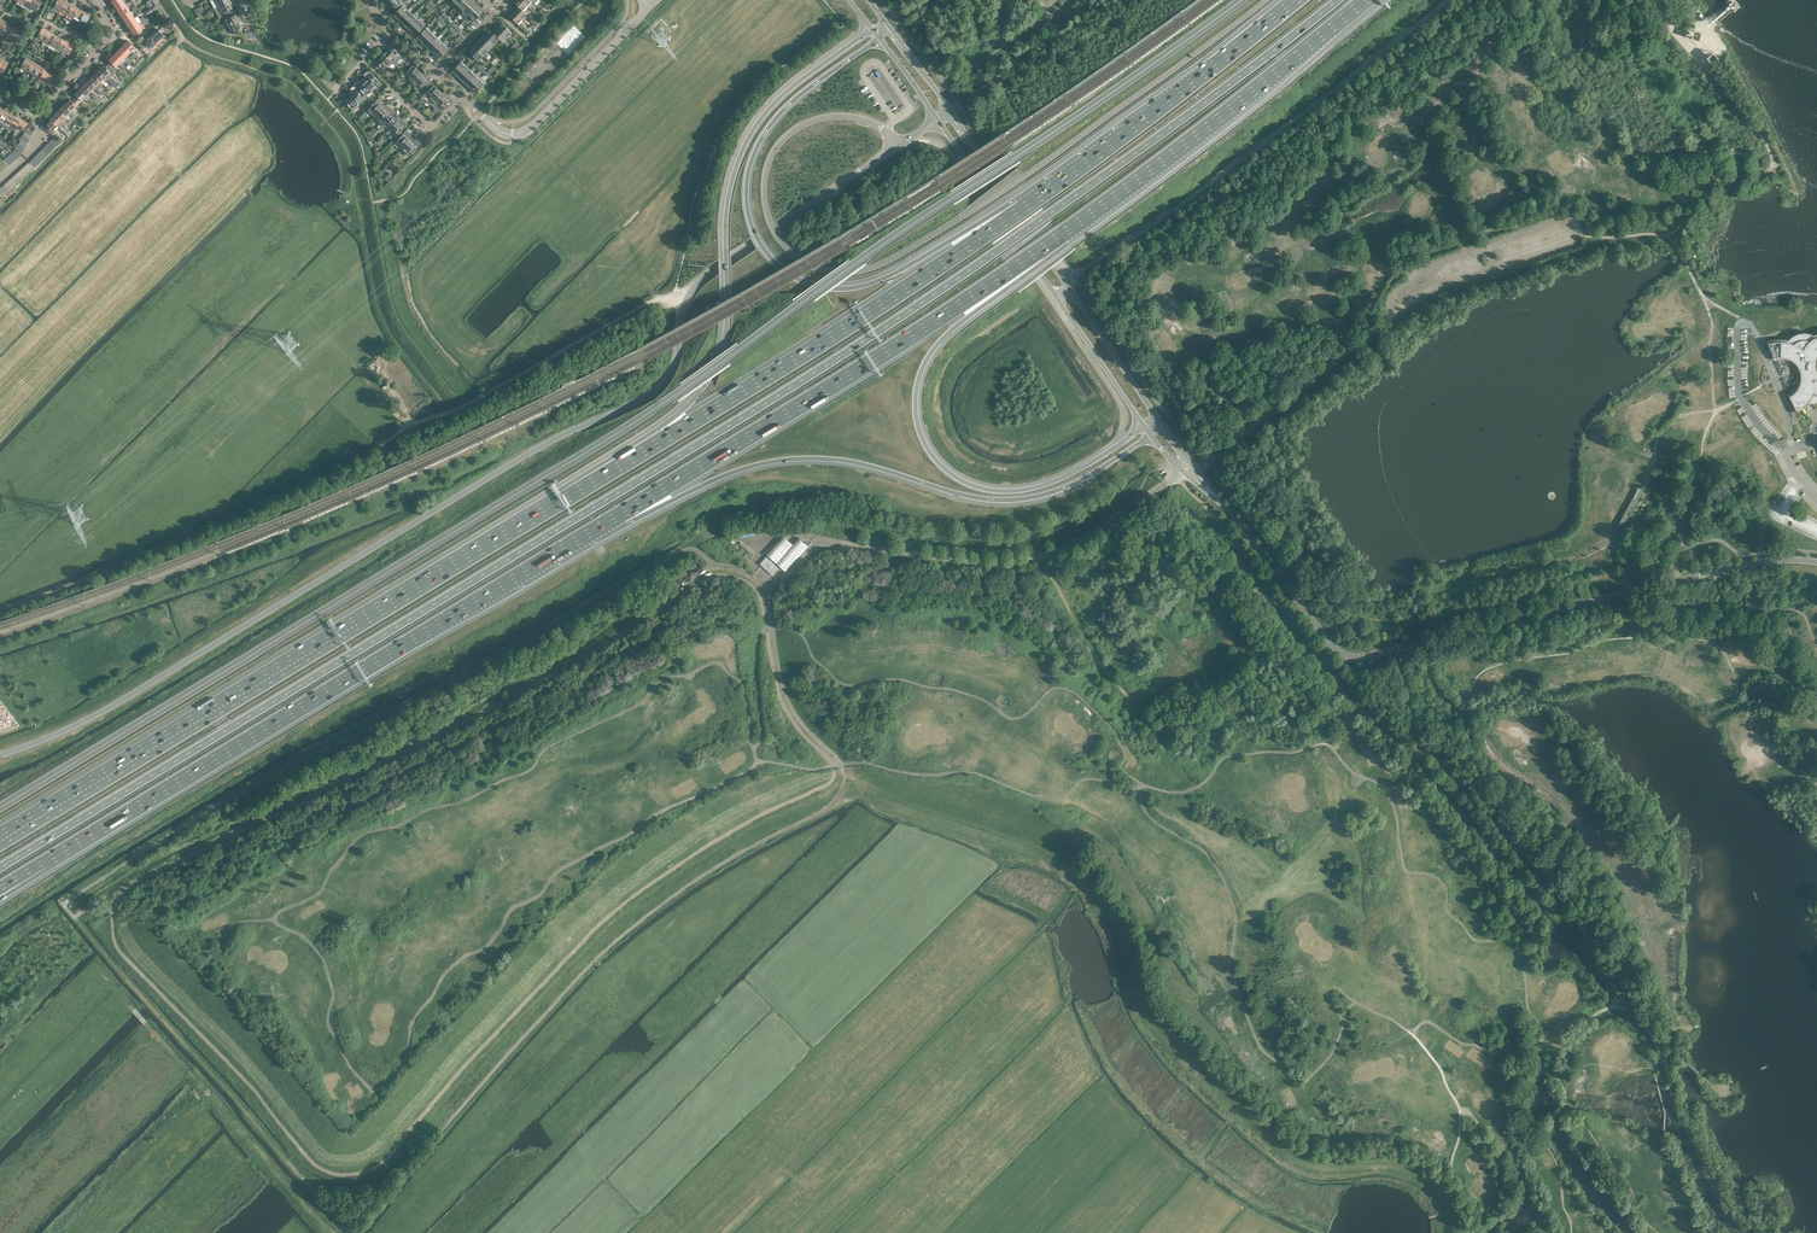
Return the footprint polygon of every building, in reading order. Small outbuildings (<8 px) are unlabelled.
[(34,0),(26,0),(22,7),(28,11),(30,8),(34,0)] [(30,8),(33,9),(37,11),(38,10),(42,1),(39,0),(34,0),(30,8)] [(60,10),(65,0),(64,0),(57,0),(52,9),(58,13),(60,10)] [(66,13),(72,4),(65,0),(60,10),(66,13)] [(218,6),(223,17),(234,11),(232,6),(233,5),(230,0),(218,6)] [(386,4),(390,10),(404,2),(402,0),(392,0),(386,4)] [(463,10),(472,1),(472,0),(462,0),(458,5),(463,10)] [(527,6),(520,0),(517,0),(514,3),(518,7),(522,11),(522,10),(527,6)] [(123,1),(115,6),(117,9),(119,12),(127,7),(123,1)] [(463,10),(469,15),(478,6),(472,1),(463,10)] [(66,13),(73,17),(78,8),(72,4),(66,13)] [(392,14),(398,20),(407,10),(401,5),(392,14)] [(154,6),(145,12),(147,14),(153,10),(154,10),(155,11),(158,9),(156,6),(155,7),(154,6)] [(478,6),(469,15),(466,18),(472,23),(483,11),(478,6)] [(119,12),(123,17),(131,12),(127,7),(119,12)] [(518,7),(514,12),(522,19),(526,14),(522,10),(522,11),(518,7)] [(73,17),(79,20),(84,11),(78,8),(73,17)] [(413,15),(407,10),(398,20),(404,25),(413,15)] [(84,11),(79,20),(79,21),(78,24),(84,27),(86,24),(86,23),(87,24),(89,21),(88,20),(91,15),(84,11)] [(223,17),(229,27),(241,20),(238,15),(237,16),(234,11),(223,17)] [(131,12),(123,17),(126,23),(134,18),(131,12)] [(509,17),(517,24),(522,19),(514,12),(509,17)] [(409,30),(418,21),(413,15),(404,25),(409,30)] [(134,18),(126,23),(130,29),(138,23),(134,18)] [(418,21),(409,30),(415,36),(426,24),(420,18),(418,21)] [(241,20),(229,27),(233,34),(243,28),(242,27),(244,26),(241,20)] [(12,24),(6,21),(1,30),(0,32),(0,34),(6,37),(12,24)] [(138,23),(130,29),(134,34),(142,29),(138,23)] [(501,23),(497,28),(506,37),(511,32),(501,23)] [(13,39),(19,28),(12,24),(6,37),(12,40),(13,39)] [(44,40),(49,30),(43,27),(39,34),(38,33),(35,37),(35,39),(38,41),(40,41),(41,38),(44,40)] [(422,42),(431,33),(425,27),(416,37),(422,42)] [(19,28),(13,39),(16,41),(16,43),(20,45),(21,41),(20,41),(25,31),(19,28)] [(492,33),(498,39),(502,42),(506,37),(497,28),(492,32),(492,33)] [(148,47),(149,46),(150,45),(153,48),(164,36),(157,29),(145,41),(148,44),(147,45),(146,45),(146,46),(147,46),(147,47),(148,47)] [(483,35),(493,44),(498,39),(492,33),(492,32),(489,29),(483,35)] [(48,46),(50,43),(55,34),(49,30),(44,40),(42,43),(48,46)] [(431,33),(422,42),(427,48),(436,38),(431,33)] [(50,43),(56,47),(61,37),(55,34),(50,43)] [(478,40),(488,50),(493,44),(483,35),(478,40)] [(61,53),(63,50),(68,41),(61,37),(56,47),(55,49),(61,53)] [(436,38),(427,48),(433,53),(442,43),(436,38)] [(123,45),(130,52),(135,47),(128,40),(123,45)] [(473,46),(483,55),(488,50),(478,40),(473,46)] [(68,41),(63,50),(69,54),(74,45),(68,41)] [(442,43),(433,53),(438,58),(447,49),(442,43)] [(387,48),(383,53),(392,62),(403,73),(407,69),(406,68),(402,64),(400,67),(397,65),(397,64),(396,63),(398,60),(402,57),(402,56),(389,44),(386,47),(387,48)] [(130,52),(123,45),(119,50),(125,57),(128,54),(130,52)] [(477,61),(483,55),(473,46),(468,51),(477,61)] [(125,57),(119,50),(114,55),(121,62),(125,57)] [(27,70),(33,61),(30,60),(32,56),(27,53),(25,57),(26,57),(21,67),(27,70)] [(392,62),(383,53),(378,59),(377,57),(374,60),(375,61),(372,63),(378,69),(380,66),(387,73),(387,72),(390,69),(388,67),(392,62)] [(0,62),(0,69),(4,71),(9,62),(5,60),(7,56),(5,54),(2,58),(0,62)] [(123,64),(121,62),(114,55),(109,60),(116,66),(118,64),(121,66),(123,64)] [(34,74),(39,64),(33,61),(27,70),(34,74)] [(451,71),(456,76),(465,66),(460,61),(451,71)] [(40,77),(45,68),(39,64),(34,74),(40,77)] [(407,78),(411,82),(420,73),(415,68),(416,67),(417,67),(414,64),(401,77),(402,77),(405,80),(407,78)] [(113,74),(106,67),(104,65),(99,70),(108,79),(110,77),(113,74)] [(465,66),(456,76),(461,80),(470,70),(465,66)] [(45,68),(40,77),(46,81),(51,71),(45,68)] [(106,82),(106,81),(108,79),(99,70),(94,74),(101,81),(103,79),(106,82)] [(365,77),(363,79),(373,89),(376,86),(377,87),(381,83),(367,70),(364,73),(365,73),(364,75),(364,76),(365,77)] [(470,70),(461,80),(465,85),(474,75),(470,70)] [(51,71),(46,81),(52,84),(58,75),(51,71)] [(425,77),(420,73),(411,82),(415,86),(413,88),(417,92),(423,86),(425,88),(428,86),(425,83),(430,79),(427,76),(426,76),(425,77)] [(474,75),(465,85),(470,89),(481,77),(477,73),(474,75)] [(1208,86),(1220,76),(1218,73),(1205,84),(1208,86)] [(94,74),(89,79),(96,86),(101,81),(94,74)] [(124,79),(119,74),(116,77),(122,82),(124,79)] [(481,77),(470,89),(475,94),(486,82),(481,77)] [(89,79),(85,84),(91,91),(94,88),(96,91),(98,89),(96,86),(89,79)] [(373,89),(363,79),(360,82),(359,81),(358,81),(357,82),(356,81),(354,84),(366,96),(373,89)] [(426,100),(431,104),(441,92),(436,88),(437,87),(438,86),(434,83),(432,86),(430,84),(429,84),(428,86),(425,88),(428,91),(420,98),(421,98),(424,102),(426,100)] [(91,91),(85,84),(80,89),(87,96),(91,91)] [(349,93),(360,103),(366,96),(354,84),(351,87),(350,89),(350,90),(352,91),(349,93)] [(89,98),(87,96),(80,89),(75,94),(77,96),(75,98),(80,103),(84,98),(87,101),(89,98)] [(436,113),(437,113),(451,99),(447,96),(446,97),(441,92),(431,104),(435,108),(433,110),(436,113)] [(340,98),(346,104),(354,111),(358,107),(357,106),(360,103),(349,93),(347,96),(346,95),(345,95),(344,96),(343,95),(340,98)] [(374,116),(384,106),(382,104),(383,103),(383,101),(382,100),(379,97),(366,111),(370,115),(371,113),(374,116)] [(74,113),(77,111),(74,109),(79,104),(74,99),(72,101),(70,99),(65,104),(74,113)] [(344,105),(342,103),(336,110),(327,118),(329,120),(338,112),(344,105)] [(65,104),(60,109),(67,115),(69,113),(72,116),(73,115),(74,113),(65,104)] [(384,106),(374,116),(377,119),(376,120),(380,124),(393,111),(390,108),(389,107),(388,107),(386,108),(384,106)] [(10,112),(4,109),(0,116),(0,123),(3,125),(10,112)] [(67,121),(67,120),(69,118),(67,116),(67,115),(60,109),(55,113),(62,120),(64,118),(67,121)] [(393,111),(380,124),(384,128),(385,127),(388,130),(398,119),(396,117),(397,116),(397,115),(396,114),(396,113),(393,111)] [(16,116),(10,112),(3,125),(2,126),(8,129),(10,127),(16,116)] [(62,125),(63,125),(65,123),(62,120),(55,113),(50,118),(57,125),(59,123),(62,125)] [(15,130),(17,127),(22,119),(18,117),(19,116),(17,115),(16,116),(10,127),(15,130)] [(50,118),(49,120),(43,125),(52,134),(55,131),(54,128),(57,125),(50,118)] [(28,122),(22,119),(17,127),(23,131),(28,122)] [(398,119),(388,130),(391,133),(390,134),(394,138),(407,124),(404,121),(404,122),(403,120),(402,121),(400,122),(398,119)] [(402,149),(412,139),(409,137),(410,136),(410,134),(409,133),(410,133),(407,130),(394,144),(398,147),(399,146),(402,149)] [(57,145),(60,142),(54,137),(52,139),(57,145)] [(412,139),(402,149),(405,152),(404,153),(408,157),(421,144),(418,141),(416,140),(415,140),(414,141),(412,139)] [(45,157),(48,154),(42,149),(40,151),(45,157)] [(40,151),(37,154),(43,159),(45,157),(40,151)] [(841,156),(827,165),(835,177),(851,167),(849,165),(847,166),(841,156)] [(30,161),(29,162),(35,167),(38,164),(32,159),(30,161)] [(29,162),(27,164),(32,170),(35,167),(29,162)] [(814,191),(805,194),(809,202),(817,199),(814,191)] [(1735,201),(1750,228),(1755,224),(1740,199),(1735,201)] [(1079,239),(1068,248),(1072,253),(1083,245),(1079,239)] [(1773,360),(1777,359),(1779,358),(1782,358),(1784,359),(1787,359),(1790,361),(1791,362),(1794,364),(1796,367),(1798,370),(1799,373),(1800,376),(1800,379),(1799,382),(1798,384),(1796,388),(1795,390),(1793,392),(1790,393),(1787,395),(1794,412),(1794,413),(1795,412),(1798,411),(1801,409),(1803,408),(1806,406),(1808,404),(1809,402),(1812,403),(1815,403),(1816,402),(1816,334),(1815,335),(1812,334),(1810,333),(1807,332),(1804,332),(1802,332),(1799,333),(1797,334),(1794,335),(1792,337),(1789,340),(1787,340),(1784,339),(1781,339),(1778,339),(1774,340),(1772,340),(1769,341),(1766,342),(1773,360)] [(376,359),(367,367),(372,372),(380,365),(376,359)] [(1638,495),(1634,493),(1616,530),(1621,532),(1638,495)] [(777,563),(794,545),(783,536),(767,554),(777,563)] [(794,545),(777,563),(787,572),(809,546),(800,539),(794,545)] [(767,557),(760,564),(773,576),(780,569),(767,557)] [(677,577),(680,581),(688,575),(686,572),(677,577)] [(1337,738),(1332,743),(1335,746),(1340,741),(1337,738)] [(1781,760),(1776,768),(1781,771),(1786,763),(1781,760)]
